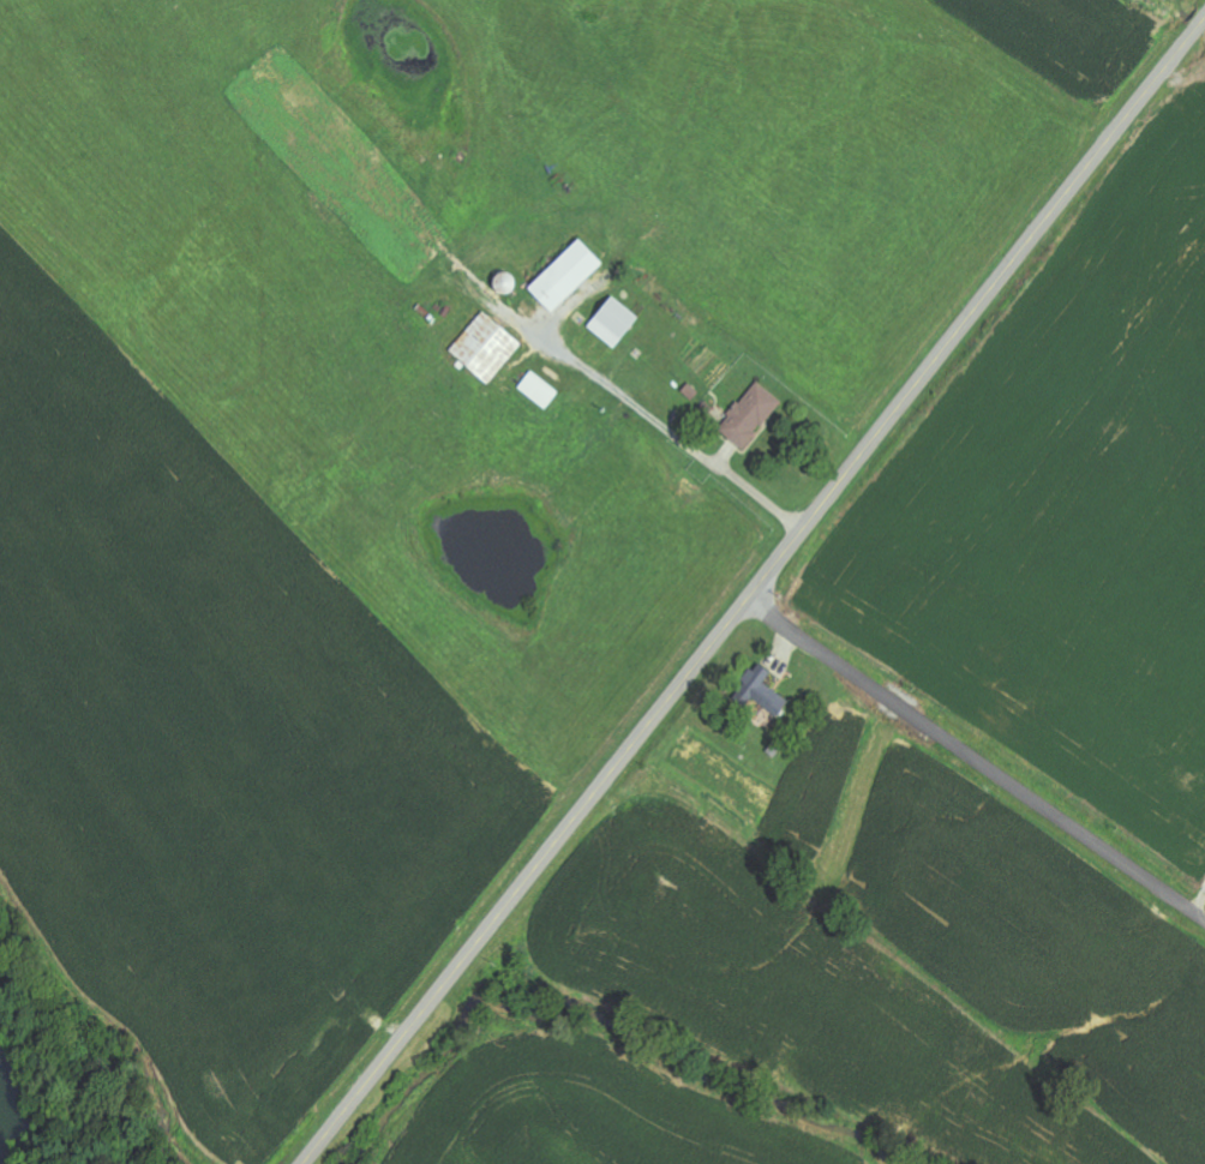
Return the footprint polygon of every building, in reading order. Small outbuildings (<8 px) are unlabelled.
[(532,287),(555,312),(607,263),(584,238),(532,287)] [(616,349),(642,319),(616,296),(590,327),(616,349)] [(490,384),(524,345),(486,312),(452,352),(490,384)] [(562,393),(535,371),(521,388),(548,410),(562,393)] [(784,402),(760,382),(721,429),(745,449),(784,402)] [(766,684),(774,673),(760,663),(741,690),(781,717),(791,701),(766,684)]
